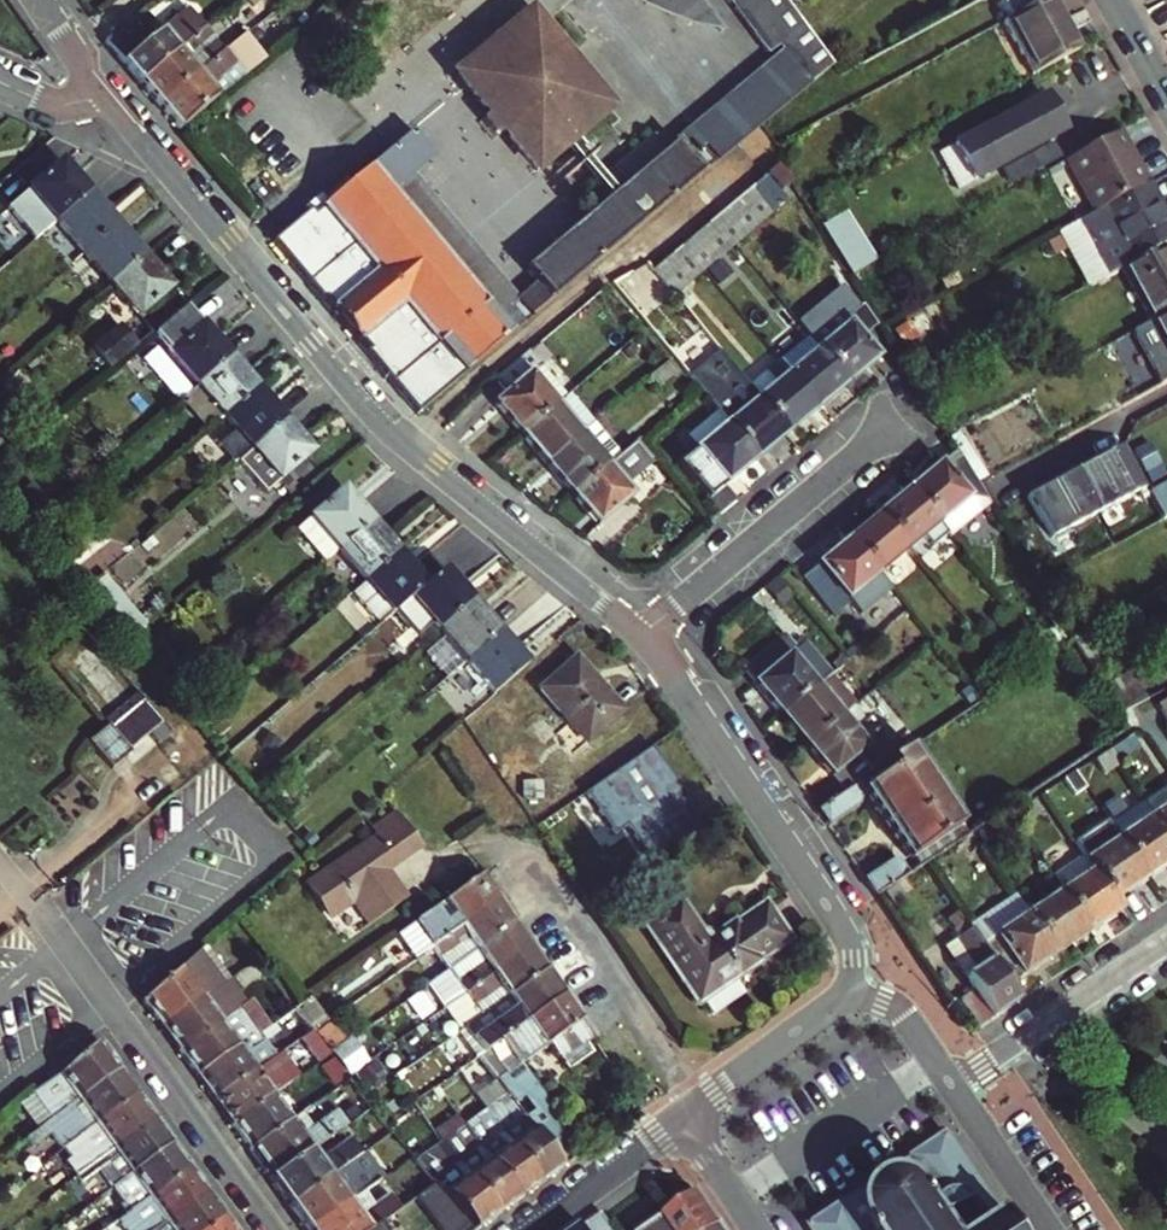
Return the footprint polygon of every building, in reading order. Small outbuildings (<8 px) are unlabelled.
[(248,6),(243,0),(233,0),(209,21),(218,32),(248,6)] [(648,132),(604,170),(616,186),(607,193),(574,220),(556,235),(585,268),(763,119),(834,59),(789,0),(788,0),(730,0),(731,2),(736,9),(737,9),(766,47),(778,39),(783,45),(702,113),(688,125),(661,148),(648,132)] [(645,3),(659,10),(674,15),(689,20),(704,23),(719,26),(724,26),(721,22),(737,9),(736,9),(731,2),(715,15),(704,0),(639,0),(645,3)] [(1014,46),(1020,42),(1034,67),(1073,44),(1050,0),(1032,0),(1008,14),(999,19),(1014,46)] [(1008,14),(1032,0),(1000,0),(1008,14)] [(158,28),(142,9),(104,40),(138,80),(203,26),(186,5),(158,28)] [(496,55),(536,22),(525,9),(484,43),(496,55)] [(571,65),(562,53),(536,22),(496,55),(462,84),(483,110),(474,117),(489,136),(498,128),(531,168),(563,141),(573,133),(605,106),(571,65)] [(157,102),(222,48),(203,26),(138,80),(157,102)] [(252,41),(243,31),(229,42),(237,53),(252,41)] [(462,84),(496,55),(484,43),(450,70),(462,84)] [(178,128),(242,73),(222,48),(157,102),(178,128)] [(1012,153),(1060,126),(1041,91),(993,118),(1012,153)] [(1087,209),(1093,205),(1133,183),(1121,162),(1130,157),(1113,127),(1059,157),(1087,209)] [(585,268),(556,235),(524,262),(536,276),(519,290),(494,311),(387,190),(412,169),(430,154),(408,129),(320,204),(375,268),(330,306),(356,336),(402,297),(464,369),(585,268)] [(563,141),(572,151),(579,159),(607,193),(616,186),(604,170),(583,145),(573,133),(563,141)] [(777,183),(793,170),(786,157),(768,172),(777,183)] [(57,163),(24,191),(51,223),(84,195),(57,163)] [(519,290),(412,169),(387,190),(494,311),(519,290)] [(777,183),(768,172),(754,183),(776,209),(790,198),(777,183)] [(1133,183),(1093,205),(1087,209),(1077,215),(1107,266),(1117,261),(1119,259),(1163,236),(1166,233),(1166,217),(1145,176),(1133,183)] [(776,209),(754,183),(739,195),(761,222),(776,209)] [(77,253),(110,225),(84,195),(51,223),(77,253)] [(761,222),(739,195),(725,207),(747,233),(761,222)] [(747,233),(725,207),(711,219),(732,245),(734,244),(747,233)] [(862,230),(851,211),(829,223),(840,242),(862,230)] [(732,245),(711,219),(696,231),(718,257),(732,245)] [(104,284),(137,256),(110,225),(77,253),(104,284)] [(718,257),(696,231),(681,243),(703,270),(718,257)] [(1119,259),(1117,261),(1148,316),(1166,305),(1166,243),(1163,236),(1119,259)] [(703,270),(681,243),(667,255),(690,281),(703,270)] [(690,281),(667,255),(653,266),(675,294),(690,281)] [(165,288),(137,256),(104,284),(132,316),(165,288)] [(611,297),(602,287),(588,298),(597,309),(611,297)] [(1148,316),(1166,351),(1166,305),(1148,316)] [(877,355),(837,307),(805,334),(846,381),(877,355)] [(191,386),(224,358),(199,329),(166,356),(191,386)] [(846,381),(805,334),(775,359),(815,407),(846,381)] [(522,353),(491,379),(504,393),(495,401),(521,432),(555,403),(529,373),(534,368),(522,353)] [(217,417),(251,389),(224,358),(191,386),(176,398),(203,429),(217,417)] [(775,359),(746,384),(762,405),(785,432),(815,407),(775,359)] [(541,362),(534,368),(529,373),(555,403),(567,393),(541,362)] [(762,405),(746,384),(715,411),(755,457),(785,432),(762,405)] [(278,421),(251,389),(217,417),(245,449),(278,421)] [(593,424),(567,393),(555,403),(581,434),(593,424)] [(547,463),(581,434),(555,403),(521,432),(547,463)] [(715,411),(685,436),(695,448),(677,464),(706,498),(755,457),(715,411)] [(273,481),(305,453),(278,421),(245,449),(273,481)] [(618,454),(593,424),(581,434),(547,463),(572,493),(606,464),(618,454)] [(1166,476),(1166,474),(1159,440),(1140,444),(1148,480),(1166,476)] [(1029,493),(1051,533),(1146,483),(1124,442),(1029,493)] [(948,533),(988,501),(956,447),(909,486),(938,521),(948,533)] [(631,496),(606,464),(572,493),(597,524),(631,496)] [(1147,487),(1162,514),(1166,511),(1166,477),(1147,487)] [(938,521),(909,486),(879,511),(908,546),(938,521)] [(333,547),(365,519),(341,491),(308,519),(333,547)] [(908,546),(879,511),(848,537),(877,571),(908,546)] [(361,580),(393,552),(365,519),(333,547),(361,580)] [(801,576),(831,612),(848,599),(858,611),(890,586),(877,571),(848,537),(801,576)] [(426,552),(408,568),(393,552),(361,580),(348,591),(375,623),(390,610),(440,568),(426,552)] [(433,628),(467,599),(440,568),(390,610),(414,637),(429,623),(433,628)] [(141,624),(97,573),(82,585),(126,636),(141,624)] [(493,630),(467,599),(433,628),(460,658),(493,630)] [(525,667),(493,630),(460,658),(492,696),(525,667)] [(789,651),(777,636),(742,664),(780,710),(828,671),(831,669),(805,638),(789,651)] [(1151,692),(1134,660),(1097,680),(1115,712),(1151,692)] [(606,695),(579,663),(542,693),(585,746),(619,719),(602,699),(606,695)] [(840,712),(853,702),(828,671),(780,710),(805,740),(840,712)] [(1166,693),(1150,707),(1166,732),(1166,693)] [(163,725),(161,723),(145,705),(109,737),(104,730),(85,747),(107,772),(108,773),(163,725)] [(840,712),(805,740),(844,788),(899,752),(884,732),(885,731),(872,714),(854,728),(840,712)] [(1140,746),(1132,733),(1128,733),(1109,746),(1118,761),(1140,746)] [(908,858),(913,855),(961,824),(909,745),(899,752),(844,788),(816,808),(827,825),(858,804),(858,798),(865,794),(908,858)] [(1118,761),(1109,746),(1095,756),(1105,770),(1118,761)] [(694,807),(653,749),(585,797),(614,837),(626,828),(649,860),(700,826),(689,810),(694,807)] [(1078,793),(1065,776),(1044,790),(1056,808),(1078,793)] [(1145,800),(1166,834),(1166,786),(1145,800)] [(1145,800),(1113,822),(1148,873),(1166,860),(1166,834),(1145,800)] [(370,926),(410,899),(387,867),(420,845),(397,812),(371,830),(375,835),(347,855),(350,860),(307,890),(317,904),(320,902),(331,916),(353,901),(370,926)] [(1007,831),(998,816),(981,828),(990,842),(1007,831)] [(1113,822),(1080,843),(1095,866),(1115,895),(1148,873),(1113,822)] [(924,861),(966,832),(961,824),(913,855),(919,864),(924,861)] [(908,872),(899,858),(893,856),(861,876),(874,895),(908,872)] [(1115,895),(1095,866),(1060,889),(1087,928),(1122,905),(1115,895)] [(478,879),(475,882),(441,905),(409,928),(399,935),(417,959),(433,948),(498,905),(480,878),(478,879)] [(1087,928),(1060,889),(1029,910),(1055,949),(1087,928)] [(735,927),(732,924),(713,937),(703,936),(680,902),(645,925),(700,1003),(759,964),(757,961),(787,940),(765,908),(735,927)] [(449,971),(513,927),(498,905),(433,948),(449,971)] [(1005,982),(1055,949),(1029,910),(979,943),(1005,982)] [(947,918),(957,934),(944,943),(973,987),(956,998),(975,1026),(1016,998),(1005,982),(979,943),(958,911),(947,918)] [(443,1012),(530,953),(513,927),(449,971),(426,987),(443,1012)] [(222,986),(227,983),(204,949),(143,1003),(162,1029),(209,996),(215,1005),(229,995),(222,986)] [(459,1036),(545,976),(530,953),(443,1012),(459,1036)] [(489,1053),(562,1001),(545,976),(459,1036),(478,1061),(480,1059),(489,1053)] [(265,1032),(227,983),(222,986),(229,995),(233,1001),(220,1011),(215,1005),(209,996),(162,1029),(198,1079),(240,1048),(244,1053),(250,1048),(253,1052),(265,1043),(260,1035),(265,1032)] [(313,1030),(305,1035),(319,1058),(345,1043),(318,999),(301,1010),(313,1030)] [(584,1049),(590,1044),(562,1001),(489,1053),(511,1085),(529,1074),(523,1066),(551,1049),(569,1075),(591,1060),(584,1049)] [(304,1072),(319,1062),(303,1037),(288,1047),(304,1072)] [(272,1052),(265,1043),(253,1052),(259,1061),(272,1052)] [(79,1101),(119,1071),(99,1044),(38,1090),(31,1097),(50,1123),(51,1123),(79,1101)] [(250,1048),(244,1053),(240,1048),(198,1079),(215,1104),(277,1060),(272,1052),(259,1061),(253,1052),(250,1048)] [(563,1170),(586,1153),(529,1074),(511,1085),(489,1053),(480,1059),(494,1080),(498,1078),(563,1170)] [(277,1060),(215,1104),(233,1128),(280,1095),(293,1086),(303,1079),(285,1054),(277,1060)] [(72,1144),(94,1126),(137,1096),(119,1071),(79,1101),(51,1123),(50,1123),(22,1147),(28,1154),(60,1128),(72,1144)] [(498,1078),(494,1080),(483,1087),(495,1108),(485,1115),(538,1188),(563,1170),(498,1078)] [(284,1100),(297,1091),(293,1086),(280,1095),(284,1100)] [(284,1100),(280,1095),(233,1128),(251,1153),(303,1116),(311,1110),(297,1091),(284,1100)] [(111,1152),(154,1120),(137,1096),(94,1126),(103,1139),(67,1165),(78,1178),(111,1152)] [(341,1112),(313,1131),(303,1116),(251,1153),(271,1182),(311,1153),(351,1125),(341,1112)] [(538,1188),(485,1115),(465,1130),(517,1203),(538,1188)] [(87,1190),(121,1163),(130,1175),(172,1145),(154,1120),(111,1152),(78,1178),(87,1190)] [(517,1203),(465,1130),(444,1146),(495,1218),(517,1203)] [(949,1135),(914,1158),(915,1161),(849,1204),(846,1202),(809,1227),(811,1229),(1015,1229),(949,1135)] [(291,1208),(361,1159),(350,1143),(319,1165),(311,1153),(271,1182),(291,1208)] [(172,1145),(130,1175),(149,1200),(190,1170),(172,1145)] [(472,1229),(479,1229),(495,1218),(444,1146),(442,1147),(417,1165),(430,1181),(436,1187),(472,1229)] [(379,1185),(361,1159),(291,1208),(306,1229),(315,1229),(369,1192),(379,1185)] [(208,1195),(190,1170),(149,1200),(138,1208),(124,1218),(118,1223),(108,1229),(160,1229),(208,1195)] [(423,1197),(418,1200),(443,1229),(472,1229),(436,1187),(423,1197)] [(369,1192),(315,1229),(376,1229),(383,1225),(399,1214),(387,1197),(378,1204),(369,1192)] [(723,1227),(700,1193),(661,1220),(668,1229),(719,1229),(723,1227)] [(224,1218),(208,1195),(160,1229),(208,1229),(224,1218)] [(124,1218),(138,1208),(133,1201),(119,1211),(124,1218)] [(608,1209),(588,1224),(592,1229),(623,1229),(608,1209)] [(208,1229),(233,1229),(224,1218),(208,1229)]
